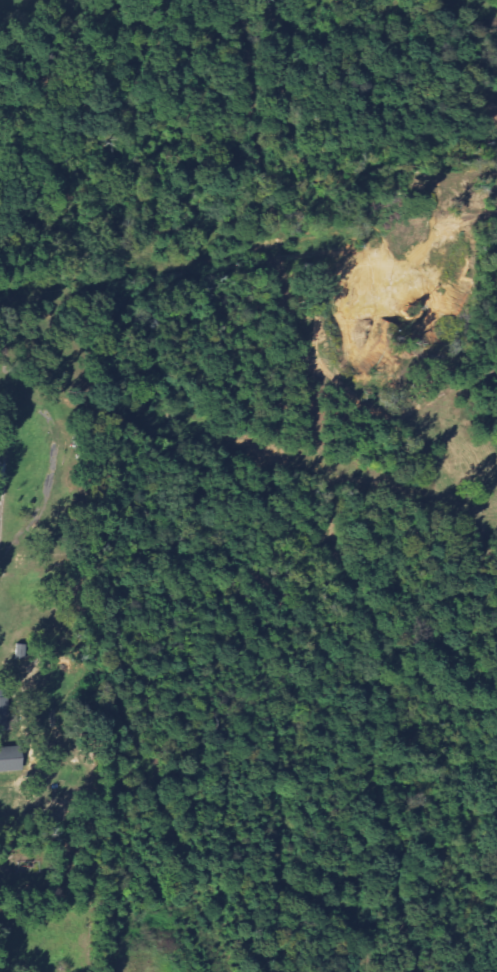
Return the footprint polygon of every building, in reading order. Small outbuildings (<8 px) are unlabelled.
[(10,698),(0,698),(0,731),(11,731),(10,698)] [(27,770),(27,748),(0,749),(0,754),(0,771),(27,770)]
